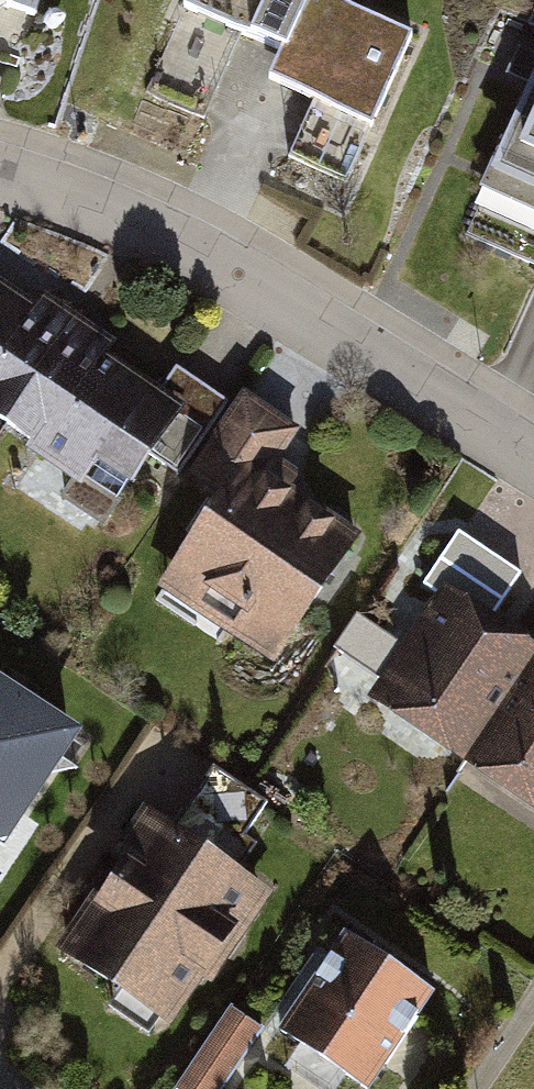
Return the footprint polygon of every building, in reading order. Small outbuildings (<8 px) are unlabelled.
[(35,46),(47,0),(0,0),(0,37),(35,46)] [(187,13),(296,61),(323,0),(193,0),(187,13)] [(338,0),(323,0),(296,61),(280,95),(391,145),(437,44),(338,0)] [(491,174),(533,194),(533,81),(491,174)] [(4,443),(76,335),(0,284),(0,440),(4,443)] [(196,411),(76,335),(4,443),(134,519),(196,411)] [(249,431),(148,604),(288,685),(389,513),(249,431)] [(367,708),(460,769),(533,656),(533,653),(442,594),(367,708)] [(460,769),(533,818),(533,656),(460,769)] [(1,853),(81,735),(0,681),(0,852),(1,853)] [(50,940),(180,1027),(269,895),(139,807),(50,940)] [(356,1088),(381,1088),(440,1003),(334,932),(268,1030),(356,1088)] [(270,1026),(235,1003),(181,1086),(185,1088),(229,1088),(270,1026)]
